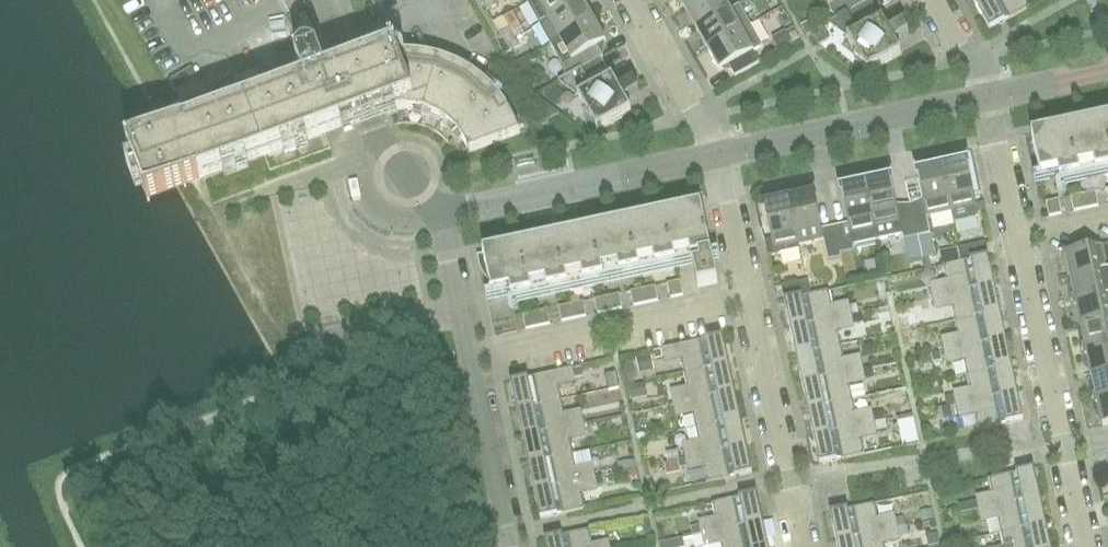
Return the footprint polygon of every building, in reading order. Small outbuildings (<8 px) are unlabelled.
[(494,0),(485,0),(483,1),(488,11),(497,5),(494,0)] [(528,3),(540,24),(549,18),(582,0),(534,0),(528,3)] [(583,0),(582,0),(549,18),(540,24),(551,44),(561,39),(594,20),(583,0)] [(731,10),(725,0),(699,0),(685,8),(697,28),(731,10)] [(857,22),(877,11),(871,0),(872,0),(838,0),(829,5),(858,56),(855,60),(871,72),(873,70),(902,54),(894,41),(909,33),(904,23),(889,31),(882,20),(863,31),(857,22)] [(1026,0),(985,0),(976,5),(990,30),(1030,7),(1026,0)] [(708,49),(752,25),(740,4),(731,10),(697,28),(708,49)] [(813,19),(802,25),(808,36),(819,30),(813,19)] [(606,41),(594,20),(561,39),(551,44),(562,64),(560,65),(567,78),(602,58),(604,57),(597,46),(606,41)] [(754,51),(763,46),(752,25),(708,49),(720,70),(729,66),(735,76),(760,63),(754,51)] [(501,34),(506,43),(515,37),(510,28),(501,34)] [(800,38),(796,30),(789,34),(794,42),(800,38)] [(515,37),(506,43),(511,52),(520,46),(515,37)] [(356,124),(391,112),(404,109),(425,111),(444,120),(460,134),(470,153),(521,134),(517,125),(513,117),(509,110),(504,103),(501,99),(505,95),(489,79),(485,83),(478,77),(474,74),(466,70),(458,65),(449,62),(444,60),(435,58),(430,57),(420,55),(415,55),(407,55),(398,55),(394,55),(389,56),(381,58),(372,60),(327,77),(319,56),(315,53),(311,52),(306,53),(302,55),(299,59),(298,64),(306,85),(248,107),(235,73),(170,110),(169,111),(168,111),(168,112),(167,113),(167,114),(167,116),(167,117),(167,118),(167,119),(168,120),(175,133),(168,136),(147,144),(129,151),(134,164),(128,166),(137,191),(143,189),(148,202),(178,189),(195,184),(202,181),(347,127),(356,124)] [(632,112),(625,99),(639,91),(634,81),(619,89),(613,78),(593,89),(588,80),(607,69),(602,58),(567,78),(588,115),(586,118),(601,130),(603,128),(632,112)] [(258,71),(239,77),(244,93),(263,87),(258,71)] [(554,86),(545,98),(556,106),(565,95),(554,86)] [(1032,135),(1041,177),(1059,173),(1061,181),(1107,170),(1107,119),(1032,135)] [(977,206),(968,165),(943,170),(952,212),(977,206)] [(952,212),(943,170),(918,176),(925,207),(912,210),(918,237),(922,258),(936,256),(928,217),(952,212)] [(867,187),(878,240),(903,235),(904,240),(918,237),(912,210),(899,212),(892,181),(867,187)] [(854,246),(878,240),(867,187),(842,192),(848,223),(835,226),(841,254),(855,251),(854,246)] [(1096,192),(1084,195),(1087,209),(1099,206),(1096,192)] [(1075,212),(1087,209),(1084,195),(1072,198),(1075,212)] [(822,229),(816,198),(790,203),(799,245),(824,239),(829,261),(842,258),(841,254),(835,226),(822,229)] [(1062,214),(1059,200),(1047,203),(1050,217),(1062,214)] [(799,245),(790,203),(765,208),(772,240),(765,241),(769,256),(800,249),(799,245)] [(718,283),(702,206),(484,253),(485,255),(478,256),(481,268),(482,272),(484,276),(487,279),(489,282),(490,286),(491,290),(492,290),(493,295),(511,291),(513,299),(692,260),(698,287),(718,283)] [(989,257),(985,243),(958,248),(961,262),(989,257)] [(1102,246),(1063,254),(1064,255),(1064,262),(1067,268),(1069,267),(1072,279),(1107,271),(1107,244),(1102,246)] [(995,284),(989,257),(961,262),(944,266),(948,285),(931,289),(933,297),(995,284)] [(1107,271),(1072,279),(1074,290),(1072,291),(1072,304),(1107,296),(1107,271)] [(812,295),(809,281),(782,287),(785,300),(812,295)] [(684,296),(681,282),(668,284),(671,299),(684,296)] [(1000,311),(995,284),(933,297),(935,307),(952,303),(956,321),(1000,311)] [(656,287),(644,290),(647,304),(659,301),(656,287)] [(634,307),(647,304),(644,290),(631,292),(634,307)] [(812,295),(785,300),(791,328),(852,315),(849,301),(833,305),(830,291),(812,295)] [(620,295),(608,297),(610,312),(623,309),(620,295)] [(1072,304),(1072,305),(1077,316),(1080,316),(1082,327),(1107,322),(1107,296),(1072,304)] [(598,314),(610,312),(608,297),(595,300),(598,314)] [(584,303),(571,305),(575,319),(587,317),(584,303)] [(562,322),(575,319),(571,305),(559,308),(562,322)] [(548,310),(535,313),(539,327),(551,324),(548,310)] [(1006,338),(1000,311),(956,321),(960,339),(943,343),(945,352),(1006,338)] [(526,330),(539,327),(535,313),(523,316),(526,330)] [(841,346),(838,332),(855,328),(852,315),(791,328),(797,355),(841,346)] [(1082,327),(1085,339),(1083,339),(1082,352),(1107,347),(1107,322),(1082,327)] [(729,364),(723,337),(654,352),(656,362),(664,360),(665,364),(682,361),(685,374),(729,364)] [(1012,366),(1006,338),(945,352),(947,361),(964,357),(968,375),(1012,366)] [(845,364),(841,346),(797,355),(803,382),(864,369),(862,360),(845,364)] [(1082,352),(1083,353),(1088,365),(1090,365),(1093,376),(1107,373),(1107,347),(1082,352)] [(941,352),(932,354),(934,363),(943,361),(941,352)] [(652,356),(637,359),(640,374),(655,371),(652,356)] [(735,392),(729,364),(685,374),(688,387),(671,391),(672,396),(674,405),(735,392)] [(1012,366),(968,375),(970,388),(953,391),(954,396),(956,406),(957,406),(1018,393),(1012,366)] [(873,367),(864,369),(866,378),(875,376),(873,367)] [(582,368),(573,371),(575,379),(584,377),(582,368)] [(559,387),(576,383),(575,379),(573,371),(573,369),(511,382),(517,410),(562,400),(559,387)] [(853,400),(849,382),(866,378),(864,369),(803,382),(809,410),(853,400)] [(1093,376),(1095,388),(1093,388),(1093,401),(1093,402),(1107,399),(1107,373),(1093,376)] [(642,383),(629,386),(632,401),(645,398),(642,383)] [(741,419),(735,392),(674,405),(680,431),(691,428),(689,415),(694,414),(697,428),(741,419)] [(1024,420),(1018,393),(957,406),(960,419),(976,415),(979,430),(1024,420)] [(954,396),(946,398),(948,408),(954,406),(956,406),(954,396)] [(1093,402),(1099,414),(1101,414),(1103,426),(1107,425),(1107,399),(1093,402)] [(523,437),(584,424),(581,410),(565,414),(562,400),(517,410),(523,437)] [(884,412),(874,414),(873,409),(856,413),(853,400),(809,410),(814,437),(876,423),(887,421),(884,412)] [(948,408),(939,410),(942,420),(956,417),(954,406),(948,408)] [(747,446),(741,419),(697,428),(699,441),(683,445),(684,450),(686,459),(747,446)] [(887,421),(876,423),(878,432),(889,430),(887,421)] [(878,436),(876,423),(814,437),(820,464),(865,455),(862,440),(878,436)] [(574,455),(571,441),(587,437),(584,424),(523,437),(529,464),(574,455)] [(705,468),(708,483),(753,473),(747,446),(686,459),(688,472),(705,468)] [(535,491),(596,478),(593,464),(576,468),(574,455),(529,464),(535,491)] [(635,460),(618,464),(620,473),(629,471),(637,469),(635,460)] [(678,461),(664,464),(667,475),(680,473),(678,461)] [(637,469),(629,471),(630,478),(639,476),(637,469)] [(1040,497),(1034,469),(990,479),(994,498),(959,506),(961,514),(979,510),(1040,497)] [(603,477),(596,478),(598,487),(605,485),(603,477)] [(586,510),(582,495),(599,491),(596,478),(535,491),(541,519),(586,510)] [(763,522),(757,494),(713,504),(717,523),(700,526),(702,535),(763,522)] [(1046,524),(1040,497),(979,510),(981,520),(998,516),(1002,534),(1046,524)] [(880,523),(875,504),(831,513),(837,541),(898,528),(896,519),(880,523)] [(932,510),(920,512),(922,522),(934,519),(932,510)] [(904,518),(896,519),(898,528),(906,526),(904,518)] [(763,522),(702,535),(705,546),(769,546),(763,522)] [(1046,524),(1002,534),(1005,546),(1051,546),(1046,524)] [(700,526),(690,529),(692,537),(702,535),(700,526)] [(908,535),(906,526),(898,528),(900,537),(908,535)] [(883,541),(900,537),(898,528),(837,541),(838,546),(885,546),(883,541)] [(590,530),(545,540),(547,546),(594,546),(590,530)] [(938,533),(929,535),(931,546),(940,545),(938,533)] [(660,543),(661,546),(685,546),(683,538),(660,543)]
